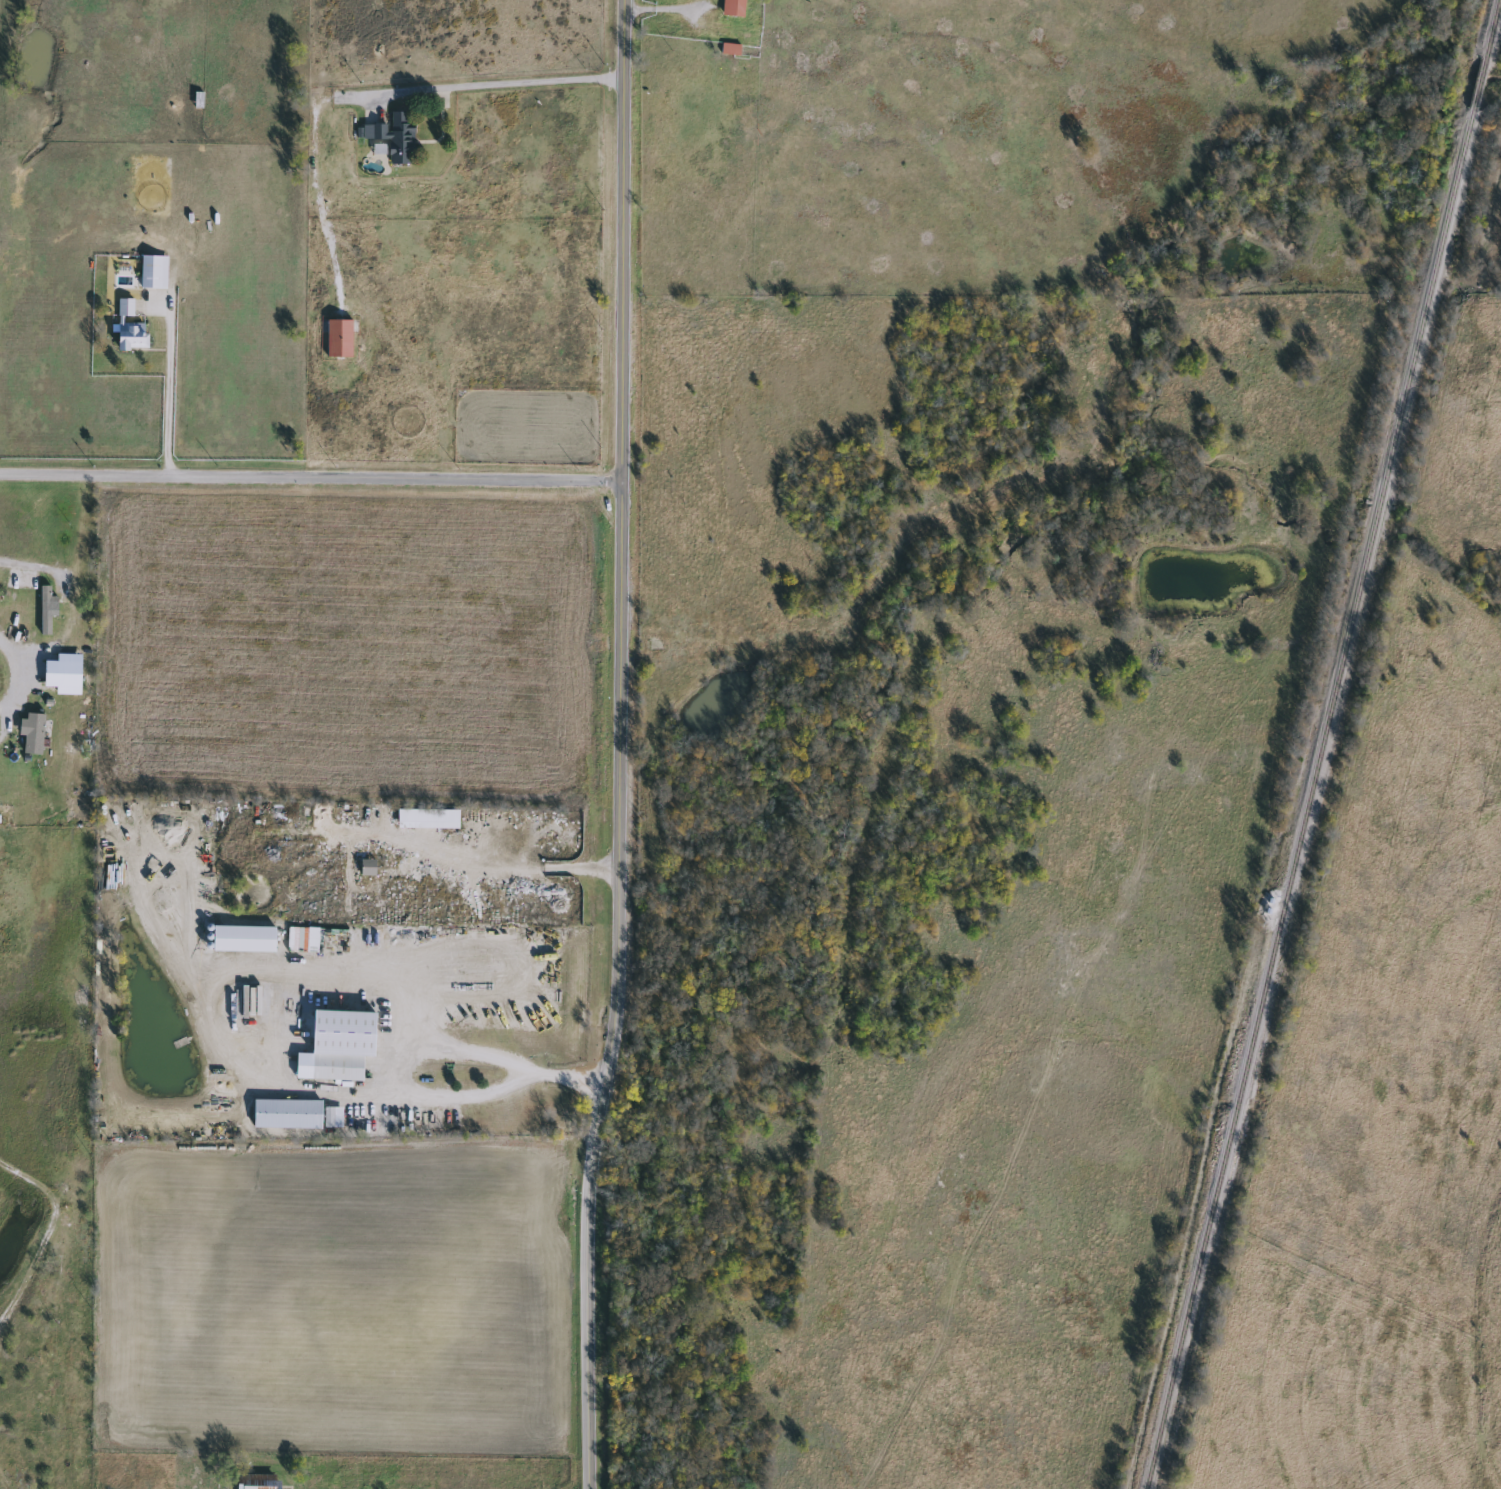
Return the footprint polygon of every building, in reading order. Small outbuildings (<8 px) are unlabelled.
[(721,17),(721,0),(744,0),(744,17),(721,17)] [(721,55),(721,44),(738,44),(738,55),(721,55)] [(387,165),(387,141),(370,141),(371,125),(389,125),(389,112),(406,113),(405,123),(412,123),(412,165),(387,165)] [(165,256),(165,289),(140,289),(140,256),(165,256)] [(132,316),(118,316),(118,299),(132,299),(132,316)] [(326,320),(350,320),(350,357),(326,357),(326,320)] [(145,322),(145,351),(116,351),(116,322),(145,322)] [(49,604),(49,634),(39,634),(39,585),(49,585),(49,596),(56,596),(56,604),(49,604)] [(42,713),(41,754),(23,754),(23,734),(21,734),(21,713),(42,713)] [(458,829),(396,828),(396,809),(458,809),(458,829)] [(373,860),(373,876),(360,875),(360,859),(373,860)] [(309,1079),(310,1041),(348,1042),(347,1055),(362,1055),(361,1081),(309,1079)] [(319,1128),(252,1128),(252,1100),(319,1100),(319,1128)] [(278,1475),(278,1488),(235,1488),(235,1475),(278,1475)]
